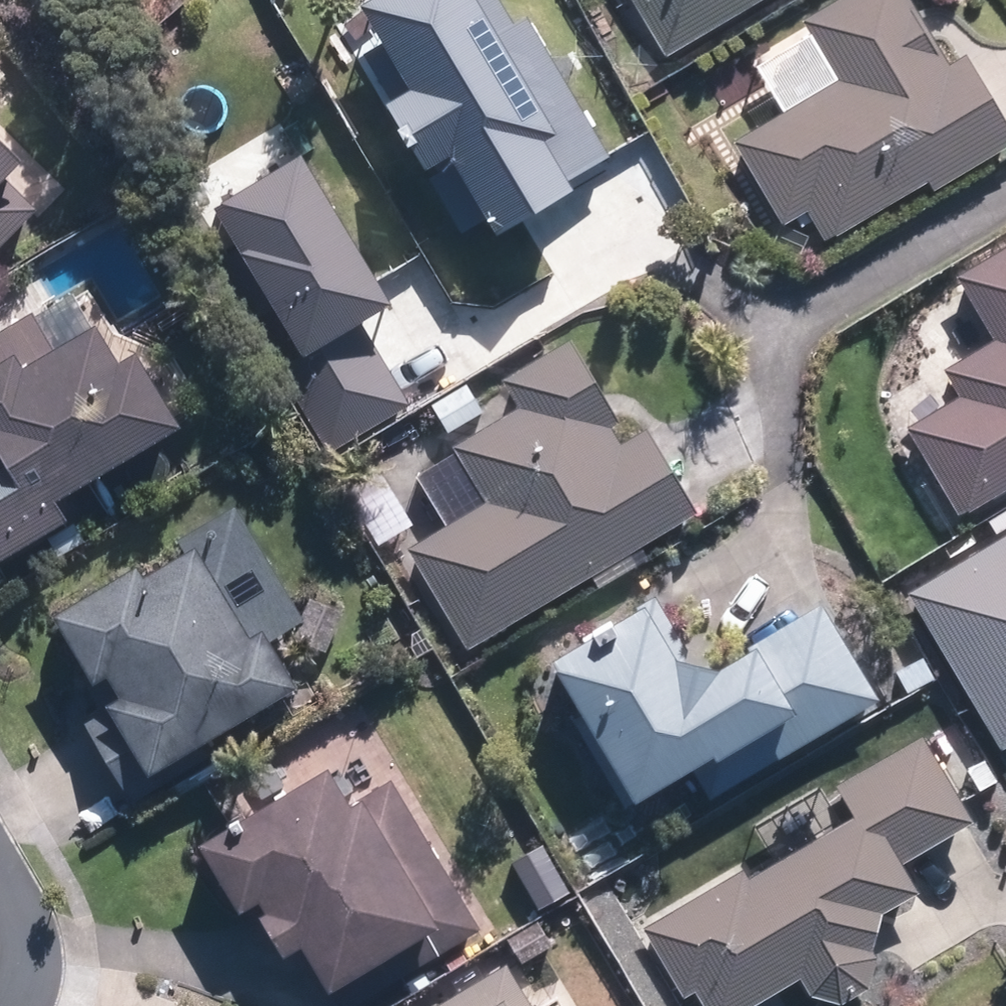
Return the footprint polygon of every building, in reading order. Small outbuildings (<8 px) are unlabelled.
[(280,52),(392,257),(532,180),(572,252),(686,190),(589,11),(462,80),(419,0),(374,0),(280,52)] [(677,52),(757,0),(643,0),(677,52)] [(834,233),(933,173),(943,190),(1005,152),(1005,93),(974,40),(955,52),(923,0),(828,0),(806,13),(839,68),(736,131),(796,231),(823,214),(834,233)] [(44,206),(8,171),(40,137),(0,99),(0,253),(44,206)] [(972,511),(1005,492),(1005,247),(966,269),(1004,337),(947,369),(960,393),(920,416),(972,511)] [(0,328),(0,562),(76,519),(59,488),(193,412),(131,304),(66,341),(44,303),(0,328)] [(398,552),(461,655),(707,504),(656,421),(639,431),(580,335),(506,381),(521,406),(431,462),(462,512),(398,552)] [(908,591),(1001,752),(1005,749),(1005,534),(908,591)] [(301,687),(220,536),(80,611),(123,691),(88,709),(126,781),(301,687)] [(660,595),(561,652),(642,793),(692,764),(712,800),(887,700),(831,603),(706,675),(660,595)] [(651,913),(695,994),(708,987),(718,1005),(743,1005),(809,970),(811,974),(813,977),(816,980),(819,982),(822,985),(826,987),(829,988),(833,990),(837,991),(841,992),(845,992),(848,992),(853,992),(856,991),(860,990),(864,988),(867,986),(871,984),(874,982),(877,979),(879,976),(882,973),(884,969),(886,966),(887,962),(888,958),(889,954),(889,950),(889,946),(888,943),(888,939),(887,935),(885,931),(883,928),(881,924),(873,910),(925,881),(914,862),(983,824),(935,737),(846,786),(854,802),(651,913)] [(491,925),(402,765),(366,785),(345,747),(208,823),(276,946),(310,927),(337,976),(408,937),(423,963),(491,925)] [(557,986),(535,999),(506,952),(417,1005),(569,1005),(557,986)]
